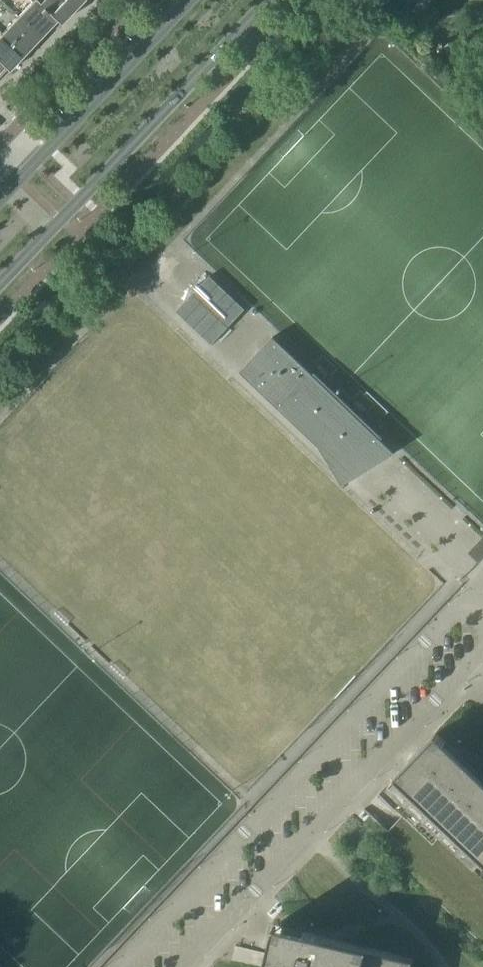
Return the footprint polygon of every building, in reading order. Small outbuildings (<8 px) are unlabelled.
[(18,15),(41,36),(50,26),(56,28),(60,24),(59,23),(39,3),(35,0),(33,0),(18,15)] [(39,3),(59,23),(70,12),(70,13),(71,12),(72,13),(76,11),(77,11),(77,10),(79,6),(78,5),(79,4),(78,4),(82,0),(41,0),(39,3)] [(18,15),(1,33),(26,55),(30,48),(31,48),(30,47),(41,36),(18,15)] [(5,69),(7,69),(8,71),(18,60),(19,60),(20,60),(26,55),(1,33),(0,34),(0,75),(5,69)] [(188,299),(175,311),(208,342),(212,346),(246,310),(220,285),(210,275),(188,299)] [(241,372),(319,446),(346,483),(374,465),(397,453),(273,336),(241,372)] [(477,545),(472,550),(481,558),(482,556),(482,552),(477,545)] [(441,905),(482,944),(482,777),(436,733),(396,774),(395,776),(378,794),(401,816),(395,823),(388,830),(387,832),(376,843),(441,905)] [(274,925),(265,961),(264,966),(411,966),(413,959),(304,932),(284,928),(282,933),(276,931),(277,926),(274,925)]
